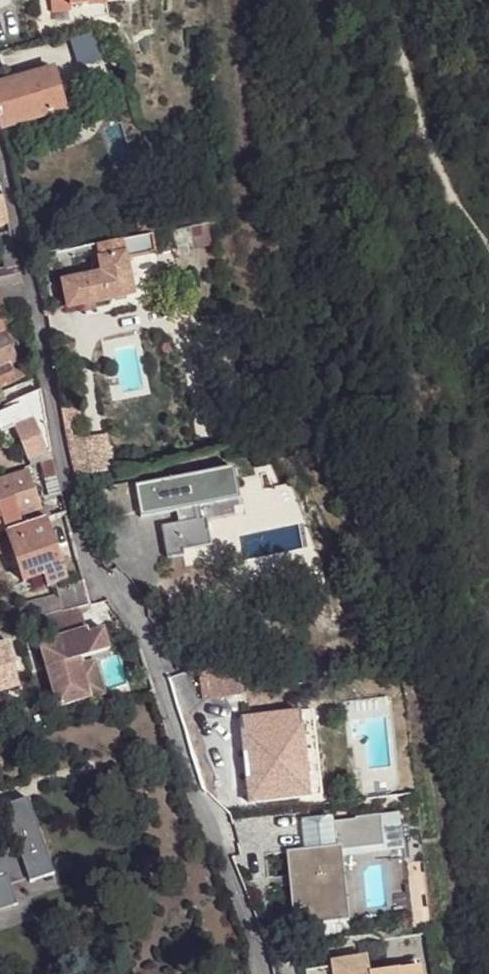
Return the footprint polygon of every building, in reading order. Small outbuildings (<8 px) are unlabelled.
[(51,13),(71,10),(70,6),(69,0),(49,0),(51,13)] [(63,111),(53,69),(0,84),(0,129),(63,111)] [(9,223),(3,195),(0,196),(0,227),(9,223)] [(150,238),(124,242),(126,256),(128,263),(153,258),(150,238)] [(126,256),(124,242),(99,247),(102,260),(126,256)] [(13,243),(11,243),(0,245),(2,256),(15,254),(13,243)] [(104,276),(102,260),(99,247),(90,249),(95,278),(104,276)] [(18,268),(15,254),(2,256),(5,271),(18,268)] [(133,296),(128,263),(126,256),(102,260),(104,276),(95,278),(65,283),(69,307),(133,296)] [(18,268),(5,271),(0,272),(0,285),(21,281),(18,268)] [(0,320),(0,387),(15,380),(8,364),(18,360),(2,325),(0,320)] [(41,391),(39,376),(24,382),(28,394),(41,391)] [(44,409),(41,391),(28,394),(34,414),(44,409)] [(26,396),(14,401),(19,413),(31,408),(26,396)] [(15,428),(35,419),(31,408),(19,413),(14,401),(0,408),(0,430),(1,433),(15,428)] [(64,428),(66,439),(83,435),(75,402),(61,406),(64,428)] [(52,450),(45,414),(35,419),(15,428),(29,460),(52,450)] [(92,475),(111,471),(102,432),(83,435),(92,475)] [(75,477),(92,475),(83,435),(66,439),(75,477)] [(8,531),(25,581),(45,575),(49,587),(66,582),(46,518),(67,512),(55,464),(53,458),(39,462),(50,505),(42,508),(37,510),(2,521),(1,517),(0,517),(0,533),(8,531)] [(233,470),(134,483),(139,514),(140,519),(159,517),(182,513),(183,525),(161,529),(166,561),(183,558),(182,553),(210,548),(206,521),(202,522),(197,522),(195,510),(199,509),(239,501),(233,470)] [(37,510),(42,508),(30,471),(0,481),(0,514),(1,517),(2,521),(37,510)] [(80,565),(75,543),(63,546),(69,567),(80,565)] [(90,604),(89,601),(84,581),(58,586),(61,598),(63,611),(90,604)] [(56,612),(63,611),(61,598),(53,599),(56,612)] [(39,616),(56,612),(53,599),(36,604),(39,616)] [(80,663),(76,650),(104,641),(98,621),(83,626),(81,621),(50,631),(52,636),(37,641),(58,705),(91,695),(80,663)] [(0,641),(0,688),(18,682),(13,663),(7,639),(0,641)] [(105,690),(95,658),(80,663),(91,695),(105,690)] [(243,659),(197,669),(203,696),(256,685),(256,684),(256,658),(243,659)] [(313,710),(240,718),(242,730),(301,724),(309,796),(322,795),(313,710)] [(301,724),(242,730),(249,802),(309,796),(301,724)] [(3,806),(15,839),(0,844),(0,909),(18,902),(11,882),(28,876),(30,882),(54,873),(28,796),(3,806)] [(333,816),(301,820),(305,857),(299,857),(297,858),(296,859),(295,860),(294,861),(294,863),(298,909),(306,908),(308,925),(344,921),(336,850),(384,845),(383,826),(401,824),(400,813),(356,817),(357,819),(334,821),(333,816)] [(309,970),(309,973),(419,973),(418,968),(385,972),(384,959),(371,962),(309,970)]
